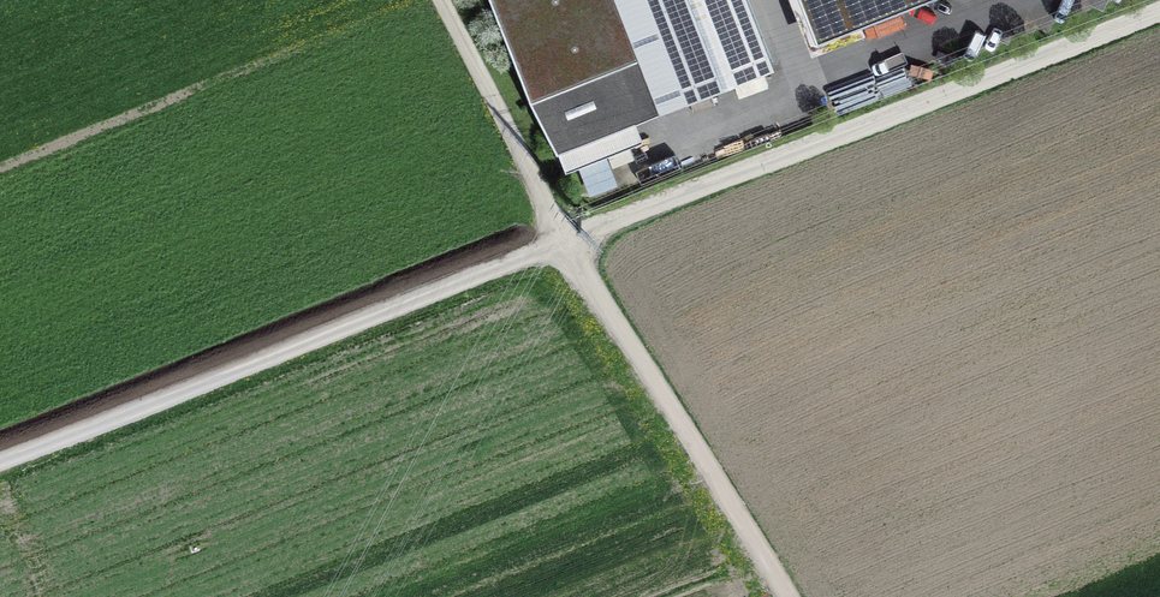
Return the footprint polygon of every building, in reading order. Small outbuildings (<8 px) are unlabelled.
[(530,99),(557,152),(559,152),(566,171),(642,141),(634,123),(636,122),(588,0),(492,0),(530,99)] [(687,101),(775,66),(748,0),(647,0),(687,101)] [(817,39),(918,0),(802,0),(817,39)]
